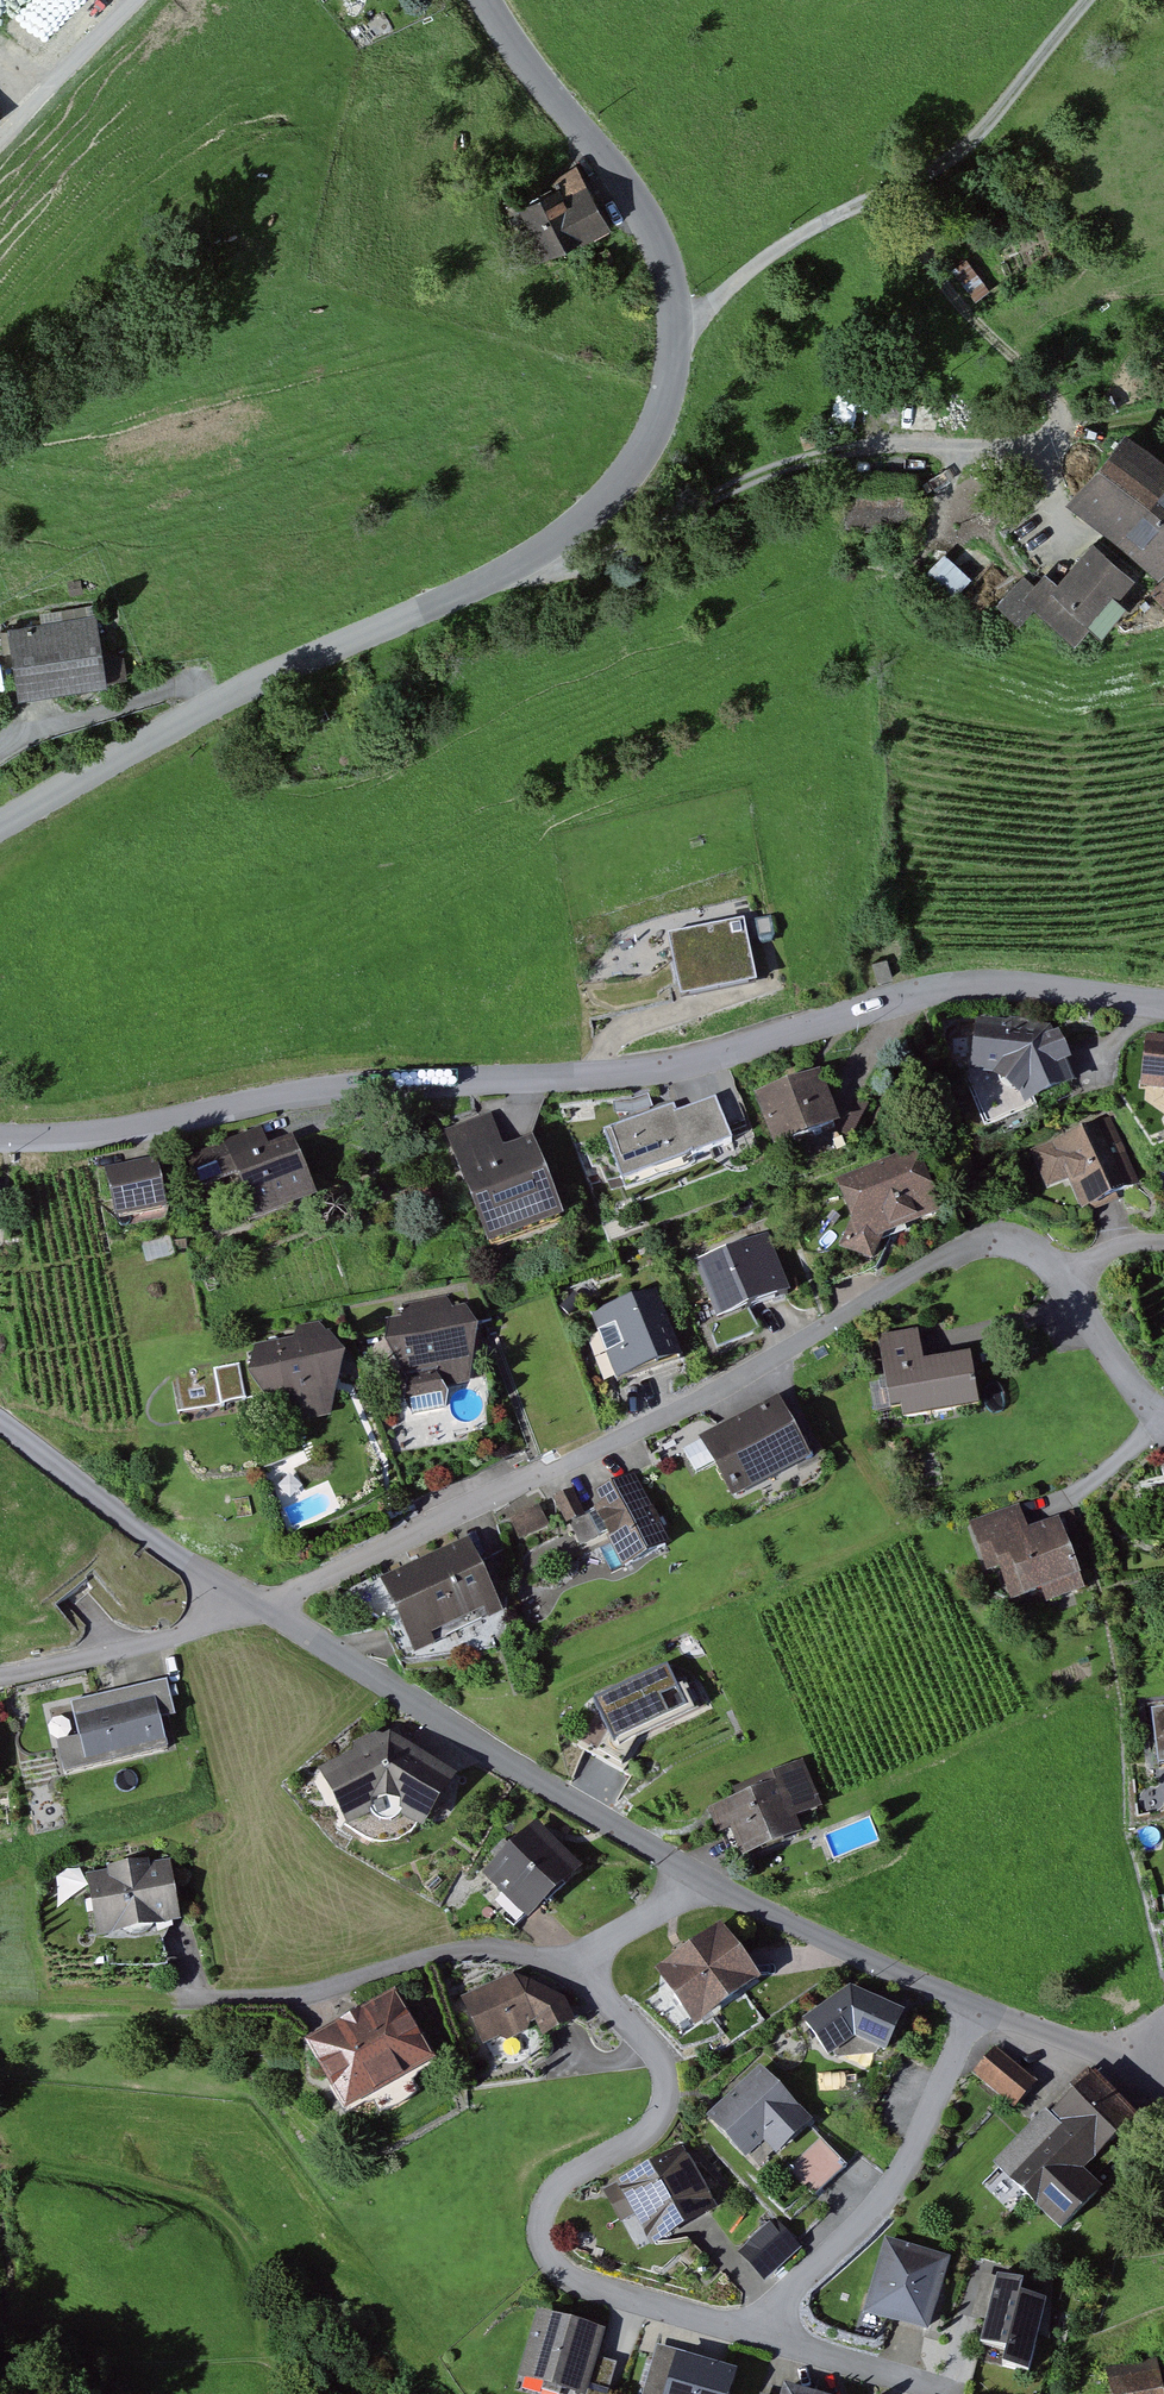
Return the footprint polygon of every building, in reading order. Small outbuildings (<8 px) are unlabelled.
[(525,205),(561,260),(619,222),(583,167),(525,205)] [(1062,503),(1142,577),(1163,552),(1163,489),(1116,445),(1062,503)] [(909,486),(852,488),(854,525),(911,522),(909,486)] [(930,569),(955,594),(973,575),(948,550),(930,569)] [(1065,637),(1113,586),(1079,554),(1031,604),(1065,637)] [(102,616),(12,632),(24,703),(114,687),(102,616)] [(732,933),(698,945),(705,965),(739,953),(732,933)] [(892,954),(876,961),(887,983),(902,976),(892,954)] [(771,961),(736,975),(748,1007),(784,993),(771,961)] [(678,979),(624,995),(636,1036),(690,1019),(678,979)] [(1096,1080),(1070,1028),(982,1022),(979,1066),(1034,1070),(1051,1103),(1096,1080)] [(1163,1084),(1163,1037),(1152,1037),(1150,1083),(1163,1084)] [(816,1067),(757,1093),(779,1144),(838,1118),(816,1067)] [(603,1129),(621,1178),(731,1138),(716,1096),(677,1110),(675,1104),(603,1129)] [(489,1114),(442,1134),(489,1248),(567,1215),(534,1133),(502,1146),(489,1114)] [(286,1117),(265,1126),(273,1142),(293,1133),(286,1117)] [(204,1190),(250,1172),(267,1215),(321,1194),(297,1135),(270,1146),(260,1121),(188,1150),(204,1190)] [(1111,1121),(1032,1156),(1049,1193),(1084,1178),(1099,1212),(1143,1192),(1111,1121)] [(917,1146),(837,1180),(864,1244),(944,1210),(917,1146)] [(158,1159),(108,1169),(115,1209),(166,1199),(158,1159)] [(695,1260),(716,1318),(787,1293),(766,1235),(695,1260)] [(651,1288),(596,1311),(626,1382),(681,1358),(651,1288)] [(386,1309),(385,1341),(414,1392),(466,1381),(481,1322),(456,1295),(386,1309)] [(253,1343),(252,1375),(283,1424),(331,1416),(348,1355),(323,1328),(253,1343)] [(892,1418),(982,1402),(974,1354),(923,1363),(917,1328),(877,1335),(892,1418)] [(181,1409),(218,1404),(214,1373),(177,1378),(181,1409)] [(779,1396),(701,1438),(736,1501),(813,1459),(779,1396)] [(1156,1465),(1163,1500),(1163,1463),(1156,1465)] [(595,1491),(630,1563),(671,1543),(637,1471),(595,1491)] [(544,1506),(514,1516),(521,1536),(551,1525),(544,1506)] [(1035,1606),(1073,1594),(1050,1525),(1021,1535),(1014,1513),(970,1527),(995,1600),(1029,1588),(1035,1606)] [(469,1537),(381,1581),(416,1650),(504,1607),(469,1537)] [(669,1666),(592,1700),(610,1741),(687,1706),(669,1666)] [(74,1709),(88,1766),(170,1746),(157,1690),(74,1709)] [(388,1730),(318,1768),(347,1821),(397,1794),(434,1814),(459,1770),(388,1730)] [(738,1799),(713,1809),(735,1863),(807,1834),(800,1818),(824,1809),(804,1762),(734,1790),(738,1799)] [(491,1864),(537,1911),(582,1867),(537,1820),(491,1864)] [(169,1860),(84,1875),(95,1936),(180,1920),(169,1860)] [(720,1922),(659,1965),(698,2020),(759,1976),(720,1922)] [(516,1973),(456,2002),(476,2044),(536,2015),(548,2021),(552,2033),(578,2024),(570,2000),(516,1973)] [(396,1992),(309,2040),(349,2110),(435,2062),(396,1992)] [(901,2017),(847,1993),(800,2029),(818,2051),(844,2032),(886,2050),(901,2017)] [(969,2071),(1006,2108),(1029,2085),(992,2048),(969,2071)] [(771,2160),(805,2125),(751,2071),(699,2122),(737,2160),(754,2143),(771,2160)] [(1078,2071),(982,2166),(1048,2232),(1089,2192),(1069,2172),(1124,2117),(1078,2071)] [(635,2245),(708,2212),(679,2149),(606,2182),(635,2245)] [(752,2241),(765,2252),(754,2264),(771,2278),(803,2242),(774,2216),(752,2241)] [(879,2242),(859,2313),(923,2331),(943,2259),(879,2242)] [(969,2355),(1021,2369),(1040,2302),(1012,2295),(1016,2282),(990,2275),(969,2355)] [(593,2331),(531,2315),(513,2380),(565,2393),(575,2393),(593,2331)] [(730,2377),(655,2356),(645,2393),(726,2393),(730,2377)] [(1111,2393),(1162,2393),(1158,2364),(1108,2371),(1111,2393)]
